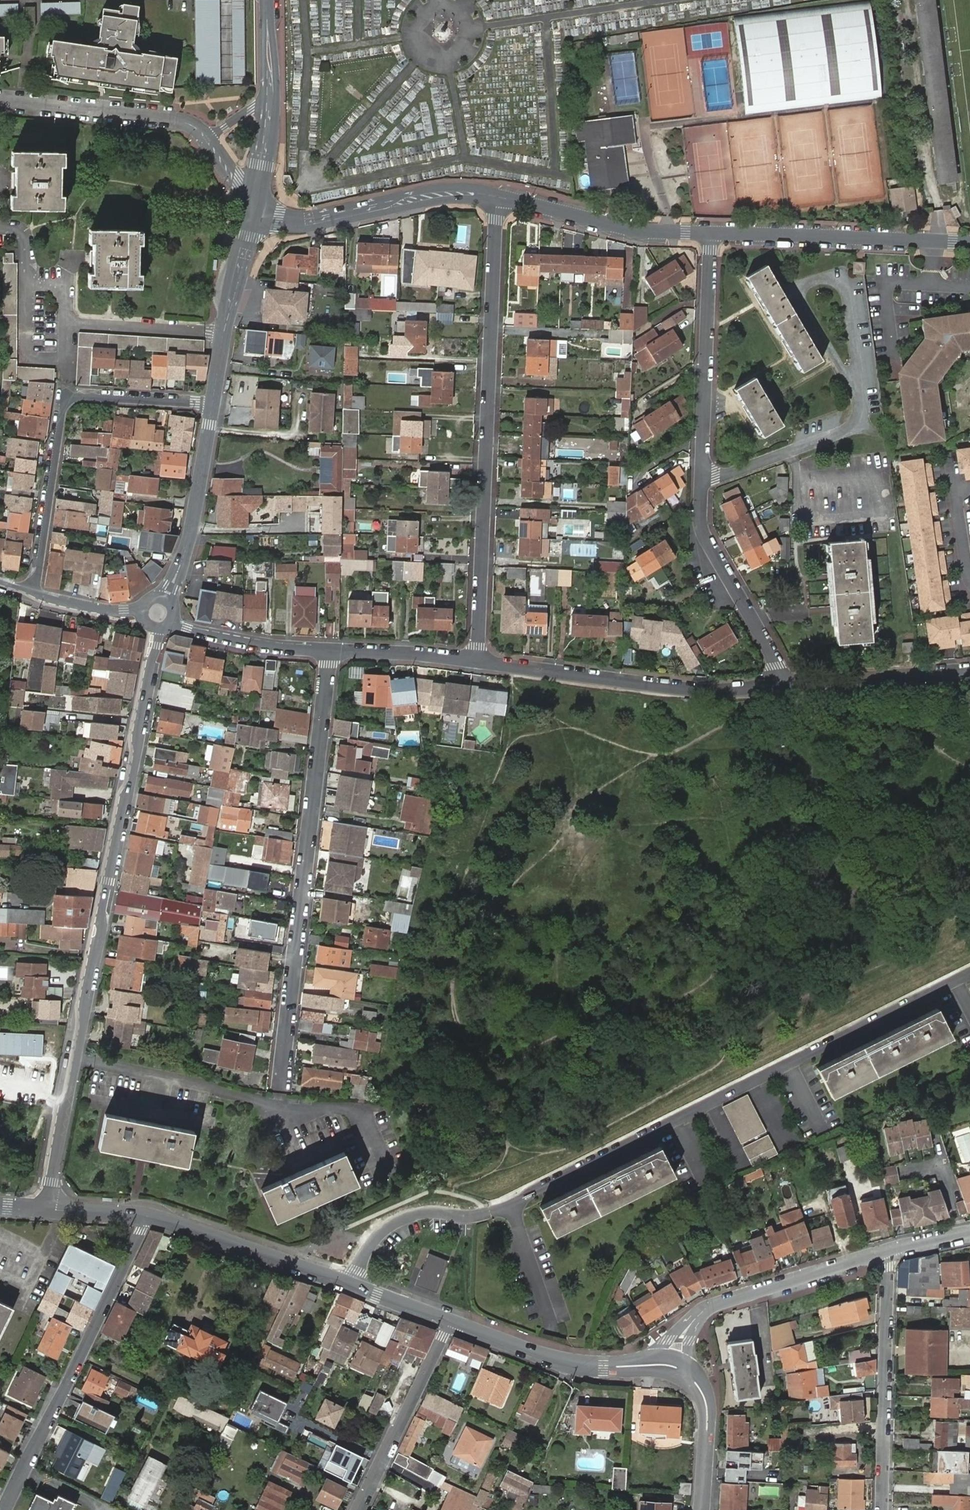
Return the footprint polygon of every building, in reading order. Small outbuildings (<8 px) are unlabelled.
[(80,13),(79,0),(70,0),(41,1),(41,14),(80,13)] [(206,11),(208,82),(220,82),(218,0),(206,0),(206,11)] [(244,0),(231,0),(232,82),(245,81),(244,0)] [(737,17),(750,113),(884,95),(872,0),(860,0),(855,1),(737,17)] [(939,165),(947,164),(949,180),(941,181),(941,185),(953,184),(955,192),(959,191),(958,181),(956,180),(934,0),(918,0),(939,165)] [(17,15),(16,2),(0,2),(0,15),(17,15)] [(57,76),(96,82),(98,65),(100,66),(100,72),(110,74),(108,84),(158,91),(159,86),(172,88),(176,57),(141,52),(141,54),(137,54),(130,45),(131,40),(133,40),(138,6),(122,4),(121,12),(117,12),(117,10),(102,8),(98,35),(100,35),(99,40),(90,47),(85,47),(86,44),(51,39),(51,42),(49,55),(51,55),(56,56),(55,59),(52,59),(54,65),(57,76)] [(208,82),(206,11),(196,11),(197,82),(208,82)] [(638,30),(610,34),(612,45),(640,40),(638,30)] [(87,45),(86,44),(85,47),(90,47),(99,40),(100,35),(98,35),(97,37),(87,45)] [(141,52),(131,40),(130,45),(137,54),(141,54),(141,52)] [(98,65),(96,82),(99,82),(104,83),(108,84),(110,74),(100,72),(100,66),(98,65)] [(632,117),(625,118),(627,144),(635,143),(632,117)] [(588,147),(588,156),(592,156),(593,162),(589,162),(591,188),(618,186),(615,158),(613,158),(612,146),(621,145),(627,144),(625,118),(577,122),(579,148),(588,147)] [(615,158),(618,186),(626,185),(621,145),(612,146),(613,158),(615,158)] [(15,173),(14,195),(10,195),(10,209),(63,211),(63,196),(59,196),(60,167),(64,167),(64,152),(12,151),(11,166),(15,166),(15,173)] [(947,164),(939,165),(941,181),(949,180),(947,164)] [(894,187),(896,208),(919,206),(915,184),(894,187)] [(137,274),(138,245),(142,245),(142,231),(89,230),(89,244),(93,244),(93,258),(92,273),(88,273),(88,287),(141,289),(141,274),(137,274)] [(396,271),(397,246),(387,245),(387,239),(372,239),(372,245),(371,269),(396,271)] [(371,269),(372,245),(356,244),(355,270),(371,270),(371,269)] [(344,246),(322,245),(321,271),(343,272),(344,246)] [(447,269),(449,251),(427,249),(428,245),(415,245),(414,249),(403,249),(400,283),(424,285),(424,283),(438,285),(439,268),(447,269)] [(278,263),(276,279),(297,281),(299,271),(318,274),(318,248),(309,247),(308,254),(288,252),(285,257),(284,264),(278,263)] [(461,252),(449,251),(447,269),(439,268),(438,285),(458,287),(458,288),(472,290),(476,256),(461,254),(461,252)] [(13,254),(4,254),(2,380),(8,381),(31,382),(53,383),(54,369),(16,366),(17,263),(13,263),(13,254)] [(539,269),(539,255),(523,255),(523,269),(522,274),(516,273),(516,285),(538,285),(539,269)] [(556,256),(539,255),(539,269),(561,270),(561,263),(555,263),(556,256)] [(683,255),(661,269),(671,285),(693,271),(683,255)] [(578,257),(562,256),(561,263),(561,270),(584,271),(584,264),(577,263),(578,257)] [(606,258),(584,257),(584,264),(584,271),(583,281),(597,282),(597,277),(605,277),(606,258)] [(622,259),(606,258),(605,277),(605,282),(605,285),(618,285),(618,278),(622,278),(622,259)] [(862,273),(863,264),(854,262),(852,272),(862,273)] [(746,277),(800,372),(821,360),(765,265),(746,277)] [(671,285),(661,269),(646,279),(656,294),(671,285)] [(395,273),(384,274),(384,297),(396,297),(395,273)] [(297,281),(276,279),(275,290),(267,289),(264,320),(289,323),(290,317),(305,318),(307,294),(296,292),(297,281)] [(354,293),(345,293),(345,308),(369,309),(370,298),(359,297),(358,298),(354,298),(354,293)] [(370,298),(369,309),(388,309),(388,301),(395,301),(395,299),(370,298)] [(425,303),(395,301),(395,310),(424,311),(425,303)] [(436,311),(452,312),(452,303),(437,303),(436,311)] [(647,305),(635,304),(634,331),(646,323),(647,305)] [(345,308),(345,318),(352,318),(369,319),(369,309),(345,308)] [(537,315),(537,327),(544,327),(545,312),(537,311),(537,315)] [(683,318),(679,311),(664,321),(670,331),(659,337),(670,353),(683,345),(673,329),(671,326),(674,324),(683,318)] [(514,314),(514,326),(537,327),(537,315),(514,314)] [(619,331),(623,331),(632,331),(632,316),(620,315),(619,331)] [(926,320),(928,335),(925,335),(903,364),(908,367),(903,373),(904,381),(899,381),(906,440),(911,439),(912,440),(914,441),(915,441),(917,442),(918,442),(920,442),(921,442),(923,442),(925,442),(927,441),(928,441),(929,440),(931,440),(932,439),(933,438),(935,437),(936,436),(941,435),(935,390),(929,391),(928,387),(930,384),(934,383),(959,351),(969,349),(969,318),(960,319),(959,315),(926,320)] [(581,320),(581,329),(603,330),(604,320),(589,319),(589,317),(581,317),(581,320)] [(572,328),(581,329),(581,320),(572,319),(572,328)] [(403,335),(422,336),(423,320),(404,320),(403,335)] [(293,333),(246,329),(244,352),(282,356),(284,337),(292,338),(293,333)] [(619,331),(609,330),(609,343),(622,343),(623,331),(619,331)] [(647,370),(671,355),(670,353),(659,337),(655,330),(647,336),(648,338),(634,347),(647,370)] [(185,353),(204,354),(205,339),(79,332),(76,385),(90,385),(92,347),(103,348),(115,348),(161,351),(167,351),(172,352),(185,353)] [(403,335),(393,335),(393,342),(400,343),(401,340),(403,341),(402,351),(421,352),(422,336),(403,335)] [(303,348),(303,336),(295,336),(295,348),(303,348)] [(529,339),(528,357),(547,358),(557,358),(559,358),(560,340),(529,339)] [(568,341),(560,340),(559,358),(567,358),(568,341)] [(336,346),(311,344),(309,366),(334,368),(336,346)] [(344,346),(344,358),(357,359),(357,347),(351,346),(344,346)] [(114,360),(115,348),(103,348),(103,362),(114,362),(114,360)] [(166,378),(167,351),(161,351),(161,355),(152,354),(151,371),(150,377),(166,378)] [(172,356),(172,352),(167,351),(166,378),(169,378),(169,372),(182,372),(182,356),(172,356)] [(208,368),(210,354),(204,354),(185,353),(185,367),(208,368)] [(547,358),(528,357),(527,375),(544,376),(546,376),(547,358)] [(344,358),(344,373),(356,374),(357,359),(344,358)] [(556,379),(557,358),(547,358),(546,376),(544,376),(543,378),(556,379)] [(129,376),(130,361),(114,360),(114,362),(114,375),(129,376)] [(145,362),(130,361),(129,376),(128,387),(150,389),(150,377),(151,371),(144,371),(145,362)] [(93,363),(92,385),(108,386),(109,365),(102,365),(102,363),(93,363)] [(908,367),(903,364),(898,373),(899,381),(904,381),(903,373),(908,367)] [(432,370),(432,386),(450,387),(451,371),(432,370)] [(186,372),(185,384),(193,385),(194,373),(186,372)] [(631,391),(632,372),(625,372),(624,381),(618,381),(618,391),(631,391)] [(734,389),(761,436),(782,425),(754,377),(734,389)] [(50,403),(53,383),(31,382),(30,385),(28,400),(50,403)] [(343,383),(343,407),(356,408),(360,408),(360,394),(351,393),(351,383),(343,383)] [(28,400),(30,385),(24,384),(22,399),(24,399),(28,400)] [(450,387),(432,386),(431,395),(425,395),(424,405),(432,406),(432,402),(449,403),(450,387)] [(279,388),(257,387),(256,398),(253,398),(251,414),(256,415),(255,427),(277,428),(279,388)] [(334,391),(311,390),(311,401),(308,401),(306,419),(310,419),(309,431),(331,432),(334,391)] [(658,410),(667,425),(686,413),(682,406),(687,403),(682,395),(658,410)] [(530,413),(540,414),(553,414),(553,399),(526,397),(525,413),(530,413)] [(23,404),(22,414),(48,418),(50,403),(28,400),(24,399),(23,404)] [(248,426),(249,408),(231,407),(230,424),(248,426)] [(343,407),(342,433),(350,433),(355,433),(356,408),(343,407)] [(400,410),(392,409),(391,435),(400,435),(400,419),(400,410)] [(419,420),(419,411),(400,410),(400,419),(419,420)] [(644,440),(667,425),(658,410),(634,424),(644,440)] [(0,411),(0,417),(14,419),(20,420),(19,430),(18,435),(45,439),(48,418),(22,414),(0,411)] [(529,437),(539,437),(546,437),(546,423),(539,423),(540,414),(530,413),(530,420),(525,419),(524,436),(529,437)] [(180,451),(189,452),(190,444),(194,419),(170,416),(168,427),(174,428),(171,447),(163,446),(163,450),(180,452),(180,451)] [(626,429),(626,417),(617,417),(616,429),(626,429)] [(400,419),(400,435),(418,436),(428,436),(428,425),(419,425),(419,420),(400,419)] [(117,421),(114,421),(112,435),(110,448),(120,448),(121,445),(131,446),(134,423),(117,421)] [(135,424),(132,449),(157,451),(163,452),(163,450),(163,446),(164,441),(160,440),(161,431),(144,429),(145,424),(135,424)] [(110,448),(112,435),(82,432),(81,442),(103,443),(103,447),(110,448)] [(342,433),(342,444),(342,458),(354,459),(354,447),(350,447),(350,433),(342,433)] [(391,435),(390,435),(390,450),(393,451),(409,451),(418,452),(418,436),(400,435),(391,435)] [(524,443),(523,459),(528,459),(538,459),(539,437),(529,437),(529,443),(524,443)] [(38,442),(7,438),(5,457),(16,458),(35,461),(38,442)] [(620,454),(620,440),(609,440),(609,453),(620,454)] [(342,458),(342,444),(300,442),(299,445),(322,447),(321,489),(299,489),(299,494),(306,494),(341,494),(341,493),(342,469),(342,458)] [(120,448),(110,448),(103,447),(71,445),(71,455),(92,456),(97,457),(97,464),(83,463),(82,466),(101,468),(117,471),(120,448)] [(957,449),(959,468),(965,467),(966,476),(969,475),(969,448),(957,449)] [(161,473),(183,477),(186,455),(157,451),(154,472),(161,473)] [(921,456),(899,459),(921,608),(943,605),(942,601),(950,600),(947,578),(939,579),(938,572),(946,570),(942,548),(935,549),(934,542),(941,541),(938,517),(930,518),(929,512),(936,511),(933,488),(926,489),(925,482),(932,481),(929,459),(922,461),(921,456)] [(33,475),(35,461),(16,458),(14,472),(33,475)] [(354,459),(342,458),(342,469),(353,469),(354,459)] [(523,465),(522,481),(546,482),(547,465),(537,465),(538,459),(528,459),(528,465),(523,465)] [(637,460),(628,465),(628,475),(637,470),(637,460)] [(608,485),(627,485),(628,475),(628,465),(628,462),(624,462),(624,467),(609,467),(608,485)] [(653,481),(664,497),(683,485),(677,476),(682,474),(677,466),(653,481)] [(114,490),(117,471),(101,468),(98,489),(114,492),(114,490)] [(422,470),(420,486),(428,486),(446,487),(447,471),(422,470)] [(121,472),(117,471),(114,490),(125,492),(126,488),(120,487),(121,472)] [(33,475),(14,472),(10,472),(9,476),(14,476),(12,487),(11,495),(30,498),(31,490),(33,475)] [(156,492),(158,477),(121,472),(120,487),(126,488),(156,492)] [(777,496),(788,491),(789,477),(779,476),(778,486),(770,490),(774,498),(777,496)] [(212,479),(209,494),(217,494),(243,494),(263,494),(262,486),(243,486),(243,478),(212,479)] [(546,482),(522,481),(521,497),(549,498),(550,482),(546,482)] [(652,505),(664,497),(653,481),(627,499),(627,501),(626,512),(626,525),(642,514),(643,516),(654,509),(652,505)] [(446,487),(428,486),(427,502),(446,503),(446,487)] [(722,504),(729,519),(747,511),(754,507),(748,494),(743,497),(738,486),(722,493),(727,501),(722,504)] [(123,500),(124,500),(125,492),(114,490),(114,492),(114,493),(113,499),(123,500)] [(110,517),(113,499),(114,493),(103,491),(99,516),(103,516),(107,517),(110,517)] [(788,499),(788,491),(777,496),(781,503),(788,499)] [(32,498),(30,498),(11,495),(5,494),(3,509),(9,510),(30,513),(32,498)] [(243,494),(217,494),(217,526),(243,526),(243,524),(247,524),(246,509),(252,509),(259,503),(259,498),(265,498),(265,494),(263,494),(243,494)] [(291,509),(291,494),(278,494),(278,511),(279,511),(291,511),(291,509)] [(306,503),(306,494),(299,494),(291,494),(291,509),(307,509),(306,503)] [(340,533),(341,508),(341,497),(341,494),(306,494),(306,503),(322,503),(322,533),(324,533),(340,533)] [(341,508),(354,508),(354,497),(341,497),(341,508)] [(109,524),(119,526),(123,500),(113,499),(110,517),(109,524)] [(96,515),(97,506),(57,500),(56,509),(91,514),(96,515)] [(608,511),(626,512),(627,501),(609,501),(608,511)] [(142,528),(168,532),(171,511),(145,506),(144,511),(138,510),(136,523),(143,524),(142,528)] [(341,508),(340,533),(353,534),(354,508),(341,508)] [(522,508),(520,537),(538,538),(539,520),(546,520),(546,508),(522,508)] [(56,509),(54,525),(81,529),(82,520),(88,521),(89,518),(90,518),(91,514),(56,509)] [(574,518),(575,510),(560,509),(560,516),(574,518)] [(30,513),(9,510),(8,522),(0,521),(0,528),(8,530),(27,532),(30,513)] [(618,526),(626,526),(626,525),(626,512),(608,511),(608,522),(618,522),(618,526)] [(729,519),(737,535),(760,524),(757,518),(751,521),(747,511),(729,519)] [(105,533),(107,517),(103,516),(102,524),(99,524),(97,532),(105,533)] [(780,529),(790,529),(790,518),(780,519),(780,529)] [(387,519),(386,535),(414,536),(415,520),(387,519)] [(760,524),(737,535),(745,551),(768,540),(770,539),(762,523),(760,524)] [(668,525),(660,530),(664,537),(672,531),(668,525)] [(22,544),(31,545),(32,534),(27,534),(27,532),(8,530),(7,539),(4,560),(3,566),(18,568),(22,544)] [(120,533),(108,531),(106,543),(105,547),(118,550),(120,533)] [(175,548),(179,537),(140,531),(137,547),(145,549),(172,553),(175,548)] [(53,532),(51,542),(66,544),(67,534),(53,532)] [(97,532),(96,540),(104,542),(105,533),(97,532)] [(324,555),(340,556),(340,533),(324,533),(324,555)] [(340,556),(340,558),(371,559),(372,559),(372,549),(353,549),(353,544),(353,534),(340,533),(340,556)] [(414,536),(386,535),(386,543),(384,543),(384,549),(414,551),(414,536)] [(538,538),(520,537),(519,555),(538,556),(538,538)] [(768,540),(745,551),(752,568),(769,560),(767,554),(780,547),(775,537),(770,539),(768,540)] [(546,556),(547,538),(538,538),(538,556),(546,556)] [(830,580),(832,606),(838,605),(839,612),(832,613),(834,643),(870,640),(863,540),(861,540),(861,538),(857,538),(857,540),(828,543),(830,574),(836,573),(836,580),(830,580)] [(650,550),(659,565),(673,556),(664,540),(650,550)] [(235,546),(214,546),(211,559),(216,559),(230,560),(234,560),(235,546)] [(104,555),(65,550),(63,559),(62,566),(68,567),(71,564),(73,568),(72,581),(87,584),(89,570),(93,567),(95,571),(102,572),(104,555)] [(634,580),(659,565),(650,550),(626,565),(634,580)] [(45,587),(59,589),(62,566),(63,559),(59,558),(59,554),(50,553),(45,587)] [(340,562),(340,573),(350,573),(352,569),(370,569),(371,559),(340,558),(340,562)] [(216,559),(211,559),(208,560),(207,568),(205,567),(204,575),(228,577),(230,560),(216,559)] [(392,578),(403,579),(403,560),(393,560),(392,578)] [(403,560),(403,579),(413,579),(413,561),(403,560)] [(422,561),(413,561),(413,579),(422,579),(422,561)] [(449,580),(450,562),(435,561),(435,572),(441,573),(441,580),(449,580)] [(130,599),(151,584),(135,562),(125,564),(126,572),(130,599)] [(266,577),(273,577),(273,562),(254,562),(254,570),(265,571),(266,577)] [(326,562),(325,607),(330,607),(331,586),(340,586),(340,573),(340,562),(326,562)] [(605,571),(615,572),(624,572),(624,563),(606,562),(605,571)] [(277,576),(297,577),(297,566),(277,565),(277,576)] [(526,568),(508,567),(507,578),(526,579),(526,568)] [(545,584),(558,585),(558,570),(546,569),(545,584)] [(558,570),(558,585),(571,585),(572,570),(558,570)] [(605,571),(602,571),(601,582),(615,582),(615,572),(605,571)] [(108,602),(130,599),(126,572),(106,575),(106,577),(101,577),(98,599),(108,602)] [(242,597),(241,620),(265,620),(265,582),(255,582),(254,590),(254,596),(242,596),(242,597)] [(303,624),(313,624),(315,587),(296,587),(295,597),(293,597),(292,626),(303,626),(303,624)] [(242,597),(215,593),(215,594),(200,592),(196,620),(210,622),(211,618),(219,619),(219,617),(232,619),(232,621),(241,622),(241,620),(242,597)] [(415,628),(433,628),(434,609),(434,598),(424,597),(414,597),(413,609),(416,609),(415,628)] [(503,632),(524,633),(525,603),(525,597),(504,597),(503,632)] [(346,624),(368,626),(369,607),(369,602),(347,601),(346,624)] [(525,603),(524,633),(547,633),(548,604),(525,603)] [(369,607),(368,626),(386,627),(387,608),(369,607)] [(434,609),(433,628),(451,629),(451,610),(434,609)] [(589,616),(588,635),(605,635),(605,640),(621,640),(622,613),(606,612),(606,617),(589,616)] [(926,618),(929,641),(935,640),(937,647),(956,645),(955,637),(960,636),(961,644),(969,642),(969,612),(961,614),(961,620),(958,621),(957,614),(926,618)] [(570,634),(588,635),(589,616),(571,615),(570,634)] [(686,640),(675,621),(662,620),(662,621),(648,619),(647,618),(633,617),(632,637),(642,638),(646,643),(655,643),(659,639),(676,641),(687,659),(695,655),(690,648),(689,645),(686,640)] [(31,652),(36,625),(16,623),(13,652),(30,655),(31,652)] [(99,628),(78,624),(77,632),(74,649),(94,653),(96,643),(99,628)] [(709,650),(711,654),(736,640),(727,624),(697,641),(704,652),(709,650)] [(61,630),(36,625),(31,652),(57,657),(61,630)] [(77,632),(61,630),(57,657),(57,658),(58,658),(59,651),(65,652),(64,663),(63,665),(72,666),(74,649),(77,632)] [(135,673),(142,638),(114,632),(110,653),(106,657),(100,656),(102,645),(96,643),(94,653),(91,666),(110,670),(135,673)] [(168,638),(163,662),(168,663),(169,659),(181,661),(178,673),(184,675),(191,644),(192,639),(175,634),(168,638)] [(694,642),(691,637),(686,640),(689,645),(694,642)] [(646,643),(642,638),(641,647),(658,649),(659,639),(655,643),(646,643)] [(901,654),(911,653),(910,643),(900,643),(901,654)] [(191,644),(184,675),(199,678),(204,657),(206,647),(191,644)] [(700,654),(695,645),(690,648),(695,655),(695,656),(700,654)] [(57,658),(56,662),(64,663),(65,652),(59,651),(58,658),(57,658)] [(57,657),(31,652),(30,655),(30,657),(56,662),(57,658),(57,657)] [(204,657),(199,678),(220,682),(221,677),(223,661),(204,657)] [(275,670),(276,660),(267,660),(266,669),(275,670)] [(262,666),(243,664),(240,690),(257,692),(260,688),(262,666)] [(55,667),(41,666),(39,691),(51,692),(53,685),(55,667)] [(106,690),(131,695),(135,673),(110,670),(106,690)] [(390,678),(390,675),(383,675),(383,677),(372,677),(372,674),(365,674),(363,691),(363,704),(386,705),(386,708),(395,708),(394,705),(390,678)] [(406,676),(390,678),(394,705),(401,704),(402,713),(419,711),(418,703),(415,678),(414,677),(407,678),(406,676)] [(236,679),(221,677),(220,682),(217,694),(227,696),(228,689),(234,690),(236,679)] [(433,681),(415,678),(418,703),(430,704),(429,709),(466,714),(466,715),(474,717),(475,711),(494,714),(497,689),(485,688),(484,690),(478,689),(479,687),(436,681),(436,683),(433,683),(433,681)] [(22,707),(24,681),(10,680),(7,705),(22,707)] [(53,685),(51,692),(68,694),(69,687),(53,685)] [(276,692),(262,690),(261,696),(260,704),(260,707),(274,709),(276,692)] [(363,704),(363,691),(354,690),(353,703),(363,704)] [(117,712),(119,698),(98,696),(90,696),(89,709),(117,712)] [(203,703),(194,701),(193,707),(202,709),(203,703)] [(401,704),(394,705),(395,708),(395,715),(402,713),(401,704)] [(395,708),(386,708),(385,728),(398,731),(395,715),(395,708)] [(20,728),(40,730),(43,710),(22,709),(20,728)] [(158,729),(177,734),(182,713),(163,709),(158,729)] [(310,720),(310,715),(278,710),(277,715),(310,720)] [(308,736),(310,720),(277,715),(275,730),(283,732),(302,735),(308,736)] [(367,740),(369,724),(336,717),(334,733),(350,736),(350,737),(351,737),(367,740)] [(257,728),(235,724),(234,733),(232,741),(261,745),(265,729),(257,728)] [(96,737),(122,740),(124,732),(117,731),(115,732),(95,730),(94,737),(96,737)] [(224,731),(222,746),(232,748),(232,744),(232,741),(234,733),(224,731)] [(302,741),(302,735),(283,732),(282,739),(302,741)] [(102,764),(117,768),(122,740),(96,737),(95,743),(93,758),(99,759),(99,758),(103,759),(102,764)] [(355,759),(356,746),(365,747),(364,753),(389,758),(392,745),(367,740),(351,737),(350,746),(339,745),(337,768),(353,769),(354,770),(370,772),(371,760),(355,759)] [(468,748),(469,740),(462,739),(461,747),(468,748)] [(222,746),(211,744),(210,751),(207,750),(205,758),(208,759),(206,769),(228,773),(229,769),(232,748),(222,746)] [(229,769),(240,771),(244,750),(260,752),(260,748),(232,744),(232,748),(229,769)] [(155,747),(153,757),(155,758),(187,765),(189,754),(155,747)] [(272,768),(271,775),(286,778),(287,769),(294,770),(296,755),(271,751),(269,767),(272,768)] [(107,774),(115,775),(117,768),(102,764),(103,759),(99,758),(99,759),(93,758),(79,756),(78,771),(107,774)] [(187,765),(155,758),(153,769),(197,778),(198,772),(202,773),(203,768),(187,765)] [(0,763),(0,767),(0,794),(8,795),(13,795),(16,765),(0,763)] [(105,788),(107,774),(78,771),(51,768),(49,787),(52,788),(51,799),(54,799),(70,801),(71,783),(77,784),(77,785),(105,788)] [(228,773),(206,769),(206,773),(213,775),(211,787),(225,790),(228,773)] [(222,803),(251,809),(251,803),(237,801),(239,789),(238,789),(239,778),(246,779),(247,771),(240,771),(229,769),(228,773),(225,790),(222,803)] [(342,773),(336,805),(365,811),(371,779),(342,773)] [(194,783),(148,774),(144,789),(174,795),(175,792),(191,795),(194,783)] [(409,786),(427,789),(429,781),(411,777),(409,786)] [(261,804),(264,782),(259,781),(256,804),(261,804)] [(283,794),(287,795),(288,786),(264,782),(261,804),(281,807),(283,794)] [(211,787),(207,786),(203,805),(218,808),(221,808),(222,803),(225,790),(211,787)] [(137,792),(135,806),(166,812),(169,798),(137,792)] [(418,804),(411,803),(407,827),(430,832),(433,820),(432,803),(429,803),(429,798),(419,796),(418,804)] [(169,798),(166,812),(172,814),(174,799),(169,798)] [(101,818),(102,804),(70,801),(54,799),(54,803),(54,807),(65,808),(67,806),(68,806),(67,812),(75,813),(75,816),(101,818)] [(247,830),(251,809),(222,803),(221,808),(219,822),(232,824),(231,828),(247,830)] [(203,822),(208,823),(215,824),(215,821),(218,808),(203,805),(201,804),(196,821),(203,822)] [(138,821),(132,821),(130,830),(154,834),(155,836),(166,839),(167,831),(162,830),(165,817),(140,812),(138,821)] [(358,847),(360,838),(365,834),(367,826),(336,821),(335,830),(337,830),(336,835),(333,835),(330,852),(334,852),(362,857),(364,848),(358,847)] [(199,841),(205,843),(208,823),(203,822),(199,841)] [(180,833),(178,841),(199,844),(212,847),(214,836),(212,835),(215,825),(215,824),(208,823),(205,843),(199,841),(195,840),(195,836),(180,833)] [(77,848),(100,850),(105,827),(73,825),(72,831),(76,831),(83,832),(81,846),(78,846),(77,848)] [(266,836),(291,840),(292,833),(267,828),(266,836)] [(81,846),(83,832),(76,831),(74,848),(77,848),(78,846),(81,846)] [(129,834),(126,849),(147,853),(154,855),(159,856),(163,840),(129,834)] [(287,862),(291,840),(266,836),(255,834),(251,855),(262,857),(287,862)] [(19,854),(20,844),(8,843),(8,844),(7,854),(19,854)] [(210,861),(212,847),(199,844),(198,848),(202,849),(198,871),(194,870),(194,873),(191,872),(189,883),(205,885),(207,876),(210,861)] [(224,849),(212,847),(210,861),(221,863),(224,849)] [(198,848),(194,870),(198,871),(202,849),(198,848)] [(126,849),(122,871),(150,876),(151,871),(144,869),(147,853),(126,849)] [(362,857),(334,852),(327,890),(352,894),(355,874),(361,875),(364,858),(362,857)] [(154,855),(147,853),(144,869),(151,871),(154,855)] [(96,870),(99,859),(79,857),(77,868),(96,870)] [(179,860),(174,880),(180,881),(184,861),(179,860)] [(265,892),(269,873),(221,863),(210,861),(207,876),(224,879),(223,883),(228,884),(265,892)] [(56,894),(91,896),(96,870),(77,868),(52,867),(52,873),(66,873),(65,887),(56,886),(56,894)] [(422,877),(424,868),(422,868),(414,867),(413,875),(422,877)] [(122,871),(118,890),(146,894),(149,880),(153,881),(152,883),(161,884),(162,878),(150,876),(122,871)] [(189,883),(182,882),(180,888),(204,893),(205,887),(205,885),(189,883)] [(203,904),(202,908),(217,911),(219,905),(229,906),(228,909),(237,910),(240,893),(205,887),(204,893),(204,895),(203,904)] [(118,890),(114,913),(127,915),(159,920),(180,923),(192,925),(200,926),(202,908),(203,904),(193,902),(146,894),(118,890)] [(193,902),(203,904),(204,895),(194,893),(193,902)] [(79,927),(85,928),(91,896),(56,894),(54,894),(53,925),(79,927)] [(324,898),(320,917),(328,919),(345,922),(348,902),(324,898)] [(263,907),(274,909),(275,902),(264,900),(263,907)] [(403,932),(408,933),(415,905),(386,900),(384,909),(395,911),(390,930),(396,931),(403,932)] [(202,908),(200,926),(202,926),(200,936),(219,939),(222,919),(226,920),(227,913),(217,911),(202,908)] [(42,924),(43,925),(44,911),(0,909),(0,922),(27,923),(42,924)] [(159,920),(127,915),(124,935),(148,938),(149,933),(142,932),(143,927),(157,929),(159,920)] [(280,925),(250,920),(248,937),(277,942),(280,925)] [(5,936),(5,934),(16,935),(17,939),(25,940),(27,923),(0,922),(0,936),(5,936)] [(192,925),(180,923),(180,933),(190,934),(192,925)] [(60,949),(78,950),(79,927),(53,925),(43,925),(42,924),(41,937),(61,939),(60,949)] [(189,943),(197,944),(200,926),(192,925),(190,934),(189,943)] [(385,947),(387,929),(365,925),(362,943),(385,947)] [(309,942),(319,944),(321,944),(323,936),(310,934),(309,942)] [(124,935),(123,935),(123,938),(120,938),(118,952),(128,954),(151,957),(152,949),(159,950),(161,940),(148,938),(124,935)] [(317,959),(347,964),(349,948),(321,944),(319,944),(317,959)] [(269,952),(236,946),(234,964),(266,969),(269,952)] [(116,958),(105,956),(104,963),(115,965),(116,958)] [(177,967),(193,970),(195,958),(183,956),(178,958),(177,967)] [(117,958),(116,958),(115,965),(112,986),(138,990),(142,962),(127,959),(117,958)] [(47,987),(47,977),(45,977),(45,965),(17,963),(17,975),(26,975),(25,986),(23,986),(22,997),(43,998),(43,988),(47,988),(47,987)] [(398,967),(373,963),(371,973),(376,974),(396,977),(398,967)] [(195,974),(202,975),(203,967),(196,966),(195,974)] [(358,972),(317,966),(314,984),(333,985),(340,986),(339,997),(342,997),(354,999),(358,972)] [(243,970),(241,987),(247,988),(270,991),(273,974),(243,970)] [(47,988),(43,988),(43,998),(61,998),(61,987),(47,987),(47,988)] [(270,991),(247,988),(247,991),(254,993),(252,1004),(269,1007),(270,991)] [(136,1006),(140,1007),(143,994),(114,990),(113,1000),(116,1001),(114,1008),(111,1008),(109,1007),(105,1028),(108,1028),(107,1035),(104,1034),(103,1034),(101,1044),(123,1048),(124,1041),(130,1038),(131,1030),(142,1032),(143,1022),(134,1020),(136,1006)] [(254,993),(247,991),(245,1003),(252,1004),(254,993)] [(326,997),(303,993),(302,1004),(325,1007),(325,1006),(340,1008),(342,997),(339,997),(332,996),(327,995),(326,997)] [(37,1023),(56,1024),(58,1001),(40,1000),(37,1023)] [(269,1012),(226,1007),(225,1019),(251,1023),(251,1028),(267,1030),(269,1012)] [(828,1094),(949,1034),(936,1008),(815,1067),(828,1094)] [(300,1018),(323,1021),(325,1013),(301,1010),(300,1018)] [(376,1019),(377,1011),(363,1010),(362,1017),(376,1019)] [(205,1015),(190,1012),(188,1021),(203,1025),(205,1015)] [(321,1031),(323,1021),(300,1018),(299,1028),(321,1031)] [(331,1022),(323,1021),(321,1031),(329,1032),(331,1022)] [(341,1045),(379,1051),(381,1043),(373,1042),(376,1032),(351,1028),(349,1042),(342,1041),(341,1045)] [(43,1034),(0,1031),(0,1053),(42,1056),(43,1034)] [(253,1044),(254,1036),(237,1034),(236,1041),(253,1044)] [(950,1037),(949,1034),(828,1094),(830,1097),(950,1037)] [(217,1062),(247,1069),(252,1045),(222,1039),(217,1062)] [(313,1061),(358,1066),(360,1050),(331,1047),(331,1049),(314,1047),(313,1061)] [(343,1072),(306,1065),(303,1083),(315,1085),(315,1083),(340,1087),(343,1072)] [(358,1094),(368,1095),(372,1076),(353,1073),(351,1082),(360,1084),(358,1094)] [(721,1106),(740,1143),(765,1130),(747,1094),(721,1106)] [(931,1109),(939,1105),(935,1098),(927,1101),(931,1109)] [(187,1163),(193,1132),(163,1125),(161,1132),(155,1131),(156,1124),(141,1121),(140,1127),(133,1126),(134,1120),(105,1114),(99,1144),(129,1151),(130,1148),(144,1150),(159,1153),(158,1157),(187,1163)] [(908,1120),(894,1123),(894,1125),(900,1148),(914,1144),(909,1122),(908,1120)] [(922,1120),(909,1122),(914,1144),(914,1147),(929,1145),(924,1124),(922,1120)] [(894,1125),(880,1129),(886,1154),(900,1150),(900,1148),(894,1125)] [(750,1165),(776,1153),(766,1134),(741,1146),(750,1165)] [(98,1148),(129,1154),(129,1151),(99,1144),(98,1148)] [(835,1148),(839,1161),(852,1159),(849,1145),(835,1148)] [(551,1233),(672,1173),(659,1147),(538,1207),(551,1233)] [(129,1154),(143,1157),(144,1150),(130,1148),(129,1151),(129,1154)] [(143,1157),(158,1160),(158,1157),(159,1153),(144,1150),(143,1157)] [(259,1190),(270,1218),(299,1207),(298,1204),(325,1192),(326,1195),(355,1183),(343,1154),(315,1166),(317,1172),(311,1175),(308,1169),(294,1175),(296,1181),(289,1184),(287,1179),(259,1190)] [(801,1169),(797,1156),(784,1160),(788,1173),(801,1169)] [(187,1166),(187,1163),(158,1157),(158,1160),(187,1166)] [(765,1173),(784,1167),(781,1160),(762,1165),(765,1173)] [(317,1172),(315,1166),(308,1169),(311,1175),(317,1172)] [(893,1167),(880,1170),(883,1184),(896,1181),(893,1167)] [(552,1236),(673,1176),(672,1173),(551,1233),(552,1236)] [(294,1175),(287,1179),(289,1184),(296,1181),(294,1175)] [(747,1184),(744,1176),(737,1178),(740,1186),(747,1184)] [(959,1180),(960,1185),(969,1182),(969,1177),(959,1180)] [(968,1213),(969,1213),(969,1182),(960,1185),(968,1213)] [(272,1222),(356,1186),(355,1183),(326,1195),(325,1192),(298,1204),(299,1207),(270,1218),(272,1222)] [(834,1212),(849,1208),(843,1185),(828,1189),(834,1212)] [(735,1208),(727,1188),(718,1191),(726,1211),(735,1208)] [(938,1192),(927,1194),(927,1197),(928,1196),(933,1220),(947,1216),(938,1192)] [(933,1220),(928,1196),(927,1197),(909,1201),(914,1224),(933,1220)] [(860,1203),(866,1229),(887,1225),(882,1198),(860,1203)] [(898,1209),(889,1211),(892,1224),(901,1222),(902,1226),(914,1224),(908,1198),(896,1201),(898,1209)] [(780,1213),(793,1250),(810,1244),(797,1208),(780,1213)] [(853,1222),(849,1208),(834,1212),(837,1226),(853,1222)] [(775,1257),(791,1252),(784,1229),(773,1233),(771,1226),(764,1228),(765,1231),(768,1240),(775,1257)] [(833,1244),(828,1226),(807,1232),(813,1249),(833,1244)] [(143,1316),(161,1277),(144,1269),(161,1233),(149,1231),(133,1265),(143,1271),(126,1308),(133,1311),(143,1316)] [(768,1240),(765,1231),(750,1237),(753,1245),(768,1240)] [(661,1236),(650,1244),(654,1251),(666,1241),(661,1236)] [(772,1258),(775,1257),(768,1240),(753,1245),(749,1246),(758,1270),(774,1265),(772,1258)] [(81,1300),(87,1302),(85,1305),(94,1309),(115,1264),(70,1242),(48,1287),(80,1303),(81,1300)] [(654,1251),(650,1244),(642,1251),(647,1258),(654,1251)] [(742,1276),(758,1270),(749,1246),(746,1247),(748,1251),(742,1253),(741,1249),(731,1252),(735,1263),(737,1263),(742,1276)] [(710,1260),(722,1255),(718,1247),(707,1251),(710,1260)] [(420,1269),(414,1283),(438,1292),(450,1263),(429,1254),(422,1270),(420,1269)] [(897,1267),(897,1288),(907,1289),(925,1289),(933,1289),(939,1290),(939,1272),(936,1254),(903,1260),(897,1267)] [(706,1288),(742,1276),(737,1263),(735,1263),(731,1264),(729,1259),(700,1269),(701,1271),(692,1274),(699,1288),(705,1286),(706,1288)] [(694,1290),(699,1288),(692,1274),(687,1263),(668,1274),(683,1298),(694,1292),(694,1290)] [(948,1286),(968,1284),(966,1263),(943,1265),(944,1283),(948,1282),(948,1286)] [(637,1273),(631,1264),(618,1287),(624,1297),(637,1273)] [(280,1308),(292,1280),(274,1273),(262,1299),(280,1308)] [(648,1292),(662,1314),(681,1301),(667,1279),(648,1292)] [(309,1285),(292,1280),(280,1308),(269,1329),(285,1336),(297,1309),(306,1291),(309,1285)] [(72,1326),(83,1331),(94,1309),(85,1305),(87,1302),(81,1300),(80,1303),(48,1287),(38,1310),(53,1317),(72,1326)] [(925,1289),(907,1289),(907,1297),(925,1298),(925,1289)] [(925,1289),(925,1298),(933,1298),(933,1289),(925,1289)] [(960,1290),(960,1300),(942,1300),(942,1307),(969,1308),(969,1290),(960,1290)] [(316,1295),(306,1291),(297,1309),(309,1314),(315,1302),(313,1301),(316,1295)] [(645,1325),(662,1314),(648,1292),(648,1291),(631,1301),(645,1325)] [(353,1299),(339,1294),(326,1322),(330,1324),(316,1355),(323,1358),(324,1356),(328,1349),(353,1299)] [(847,1302),(827,1308),(831,1325),(865,1317),(863,1307),(865,1307),(863,1297),(847,1302)] [(363,1303),(353,1299),(328,1349),(345,1358),(356,1335),(349,1331),(353,1323),(366,1330),(373,1316),(370,1316),(366,1317),(364,1313),(360,1310),(363,1303)] [(11,1307),(0,1302),(0,1330),(11,1307)] [(126,1308),(115,1302),(101,1332),(119,1340),(133,1311),(126,1308)] [(942,1330),(946,1330),(969,1330),(969,1308),(942,1307),(932,1307),(932,1312),(942,1313),(942,1312),(947,1312),(947,1320),(951,1321),(951,1327),(946,1327),(942,1327),(942,1330)] [(632,1333),(641,1327),(631,1310),(616,1320),(625,1335),(631,1331),(632,1333)] [(385,1322),(373,1316),(366,1330),(373,1333),(378,1335),(385,1322)] [(56,1358),(72,1326),(53,1317),(37,1349),(56,1358)] [(408,1319),(401,1317),(396,1328),(386,1349),(385,1352),(382,1356),(389,1359),(408,1319)] [(411,1320),(408,1319),(389,1359),(392,1360),(411,1320)] [(419,1323),(411,1320),(392,1360),(399,1364),(402,1359),(406,1350),(419,1323)] [(396,1328),(385,1322),(378,1335),(374,1344),(386,1349),(396,1328)] [(437,1330),(419,1323),(406,1350),(423,1358),(437,1330)] [(188,1352),(216,1366),(221,1355),(219,1354),(223,1344),(191,1328),(188,1333),(171,1324),(163,1341),(187,1354),(188,1352)] [(285,1336),(269,1329),(264,1339),(280,1346),(285,1336)] [(770,1349),(788,1345),(784,1329),(768,1331),(770,1349)] [(942,1330),(907,1329),(906,1343),(919,1343),(918,1360),(905,1360),(904,1374),(945,1375),(946,1330),(942,1330)] [(456,1335),(450,1346),(445,1354),(466,1363),(470,1356),(485,1361),(491,1348),(456,1335)] [(385,1352),(386,1349),(374,1344),(362,1338),(361,1341),(385,1352)] [(735,1368),(730,1369),(734,1398),(758,1395),(750,1338),(726,1342),(729,1363),(734,1362),(735,1368)] [(809,1340),(801,1342),(806,1361),(814,1360),(809,1340)] [(382,1356),(385,1352),(361,1341),(352,1361),(350,1365),(373,1376),(375,1372),(382,1356)] [(788,1345),(770,1349),(774,1374),(788,1372),(811,1369),(815,1368),(814,1360),(806,1361),(801,1342),(788,1345)] [(256,1360),(292,1377),(297,1365),(268,1351),(271,1346),(264,1343),(256,1360)] [(919,1343),(906,1343),(905,1360),(918,1360),(919,1343)] [(853,1362),(870,1360),(868,1348),(847,1352),(849,1363),(853,1362)] [(345,1358),(328,1349),(324,1356),(342,1365),(345,1358)] [(423,1358),(406,1350),(402,1359),(419,1367),(423,1358)] [(874,1371),(874,1359),(870,1360),(853,1362),(856,1375),(874,1371)] [(31,1406),(44,1376),(27,1368),(21,1380),(18,1387),(13,1385),(8,1395),(31,1406)] [(479,1399),(491,1372),(482,1368),(470,1395),(479,1399)] [(815,1368),(811,1369),(813,1386),(821,1386),(820,1372),(815,1372),(815,1368)] [(791,1399),(825,1396),(826,1395),(825,1385),(821,1386),(813,1386),(811,1369),(788,1372),(791,1399)] [(81,1388),(85,1390),(96,1396),(106,1377),(90,1370),(81,1388)] [(513,1381),(491,1372),(479,1399),(501,1408),(513,1381)] [(962,1375),(961,1381),(963,1382),(963,1385),(966,1385),(966,1398),(969,1398),(969,1375),(962,1375)] [(304,1397),(309,1385),(296,1378),(290,1390),(304,1397)] [(932,1380),(931,1397),(932,1397),(952,1398),(952,1391),(958,1391),(958,1380),(932,1380)] [(114,1390),(132,1399),(137,1389),(119,1381),(114,1390)] [(525,1404),(520,1402),(516,1409),(519,1411),(517,1414),(534,1423),(552,1389),(537,1381),(525,1404)] [(85,1390),(81,1400),(103,1410),(107,1401),(96,1396),(85,1390)] [(276,1422),(285,1403),(256,1390),(247,1410),(263,1417),(260,1423),(284,1434),(287,1427),(276,1422)] [(420,1406),(431,1410),(456,1422),(462,1409),(463,1406),(427,1390),(420,1406)] [(857,1398),(857,1392),(834,1395),(833,1423),(859,1422),(859,1413),(857,1413),(857,1408),(859,1408),(860,1399),(857,1398)] [(380,1401),(373,1415),(381,1418),(391,1397),(384,1393),(380,1401)] [(371,1396),(364,1410),(373,1415),(380,1401),(371,1396)] [(325,1397),(315,1417),(335,1427),(345,1406),(325,1397)] [(932,1397),(931,1416),(956,1417),(956,1409),(969,1410),(969,1398),(966,1398),(962,1398),(952,1398),(932,1397)] [(200,1416),(218,1425),(216,1429),(220,1431),(224,1424),(227,1416),(189,1399),(187,1405),(184,1405),(183,1408),(200,1416)] [(780,1400),(781,1405),(781,1408),(788,1408),(788,1399),(780,1400)] [(103,1410),(81,1400),(72,1419),(82,1424),(83,1422),(86,1424),(85,1427),(95,1432),(96,1429),(103,1432),(107,1426),(113,1415),(103,1410)] [(183,1408),(184,1405),(176,1400),(172,1408),(180,1414),(197,1422),(200,1416),(183,1408)] [(588,1427),(618,1429),(619,1407),(576,1404),(574,1431),(587,1432),(588,1427)] [(25,1414),(9,1405),(0,1424),(0,1435),(13,1440),(25,1414)] [(383,1417),(393,1422),(399,1410),(389,1405),(383,1417)] [(679,1407),(639,1405),(639,1434),(641,1435),(645,1436),(648,1436),(655,1436),(655,1439),(666,1439),(667,1435),(677,1436),(679,1407)] [(431,1410),(420,1406),(417,1413),(440,1423),(438,1427),(447,1431),(446,1433),(454,1437),(460,1424),(456,1422),(431,1410)] [(415,1416),(398,1452),(407,1457),(414,1443),(413,1443),(424,1420),(415,1416)] [(726,1449),(747,1449),(747,1437),(744,1436),(746,1417),(730,1416),(726,1449)] [(954,1447),(955,1423),(935,1422),(934,1447),(954,1447)] [(781,1439),(781,1448),(789,1448),(789,1433),(795,1432),(795,1425),(781,1426),(781,1439)] [(468,1430),(455,1456),(462,1459),(459,1466),(457,1469),(470,1475),(471,1473),(475,1466),(481,1469),(494,1443),(468,1430)] [(832,1441),(827,1441),(827,1447),(832,1446),(832,1464),(853,1465),(853,1445),(848,1445),(848,1433),(832,1433),(832,1441)] [(223,1437),(218,1435),(210,1452),(215,1455),(223,1437)] [(508,1435),(506,1440),(527,1450),(529,1446),(508,1435)] [(54,1466),(75,1477),(84,1457),(86,1450),(80,1448),(62,1439),(58,1449),(61,1450),(54,1466)] [(768,1449),(781,1449),(781,1448),(781,1439),(767,1439),(767,1449),(768,1449)] [(902,1439),(902,1449),(918,1450),(918,1439),(902,1439)] [(506,1440),(504,1443),(525,1453),(527,1450),(506,1440)] [(351,1481),(362,1457),(335,1443),(323,1469),(351,1481)] [(525,1453),(504,1443),(502,1447),(522,1457),(525,1453)] [(763,1452),(725,1449),(724,1459),(737,1460),(737,1468),(724,1468),(724,1480),(744,1481),(745,1469),(762,1470),(763,1452)] [(966,1451),(930,1450),(930,1452),(932,1452),(932,1455),(930,1455),(929,1472),(933,1472),(969,1473),(969,1451),(966,1451)] [(398,1452),(394,1461),(433,1480),(438,1470),(418,1460),(418,1462),(407,1457),(398,1452)] [(142,1502),(162,1463),(149,1456),(139,1476),(137,1476),(134,1482),(135,1483),(129,1496),(142,1502)] [(452,1463),(459,1466),(462,1459),(455,1456),(452,1463)] [(283,1477),(301,1485),(310,1467),(293,1458),(291,1462),(282,1457),(276,1468),(286,1473),(283,1477)] [(485,1496),(500,1467),(494,1464),(475,1498),(472,1504),(474,1505),(479,1507),(485,1496)] [(475,1466),(471,1473),(478,1476),(481,1469),(475,1466)] [(535,1480),(507,1468),(499,1485),(508,1489),(506,1496),(509,1505),(513,1507),(512,1509),(521,1509),(535,1480)] [(625,1492),(626,1469),(611,1468),(610,1491),(625,1492)] [(933,1472),(929,1472),(923,1473),(922,1481),(932,1482),(950,1483),(949,1494),(969,1495),(969,1473),(933,1472)] [(346,1486),(325,1476),(315,1497),(336,1507),(346,1486)] [(860,1480),(837,1479),(836,1509),(852,1509),(859,1509),(859,1501),(860,1480)] [(719,1509),(744,1509),(745,1483),(720,1483),(719,1509)] [(294,1498),(290,1496),(288,1495),(289,1492),(271,1484),(259,1509),(288,1509),(294,1498)] [(689,1496),(690,1485),(679,1485),(678,1495),(689,1496)] [(475,1498),(452,1486),(449,1492),(456,1495),(472,1504),(475,1498)] [(550,1487),(534,1486),(534,1494),(550,1495),(550,1487)] [(825,1486),(816,1486),(815,1492),(805,1491),(802,1509),(823,1509),(825,1486)] [(192,1490),(189,1496),(205,1504),(208,1498),(192,1490)] [(38,1495),(35,1492),(27,1509),(30,1509),(38,1495)] [(934,1494),(934,1503),(948,1503),(948,1502),(958,1502),(962,1502),(962,1509),(969,1509),(969,1495),(949,1494),(934,1494)] [(72,1507),(74,1503),(58,1495),(56,1499),(54,1498),(52,1502),(38,1495),(30,1509),(70,1509),(72,1507)] [(474,1505),(472,1504),(456,1495),(448,1509),(471,1509),(474,1505)] [(538,1495),(530,1496),(529,1506),(537,1505),(538,1495)] [(492,1500),(485,1496),(479,1507),(483,1509),(487,1509),(492,1500)]
